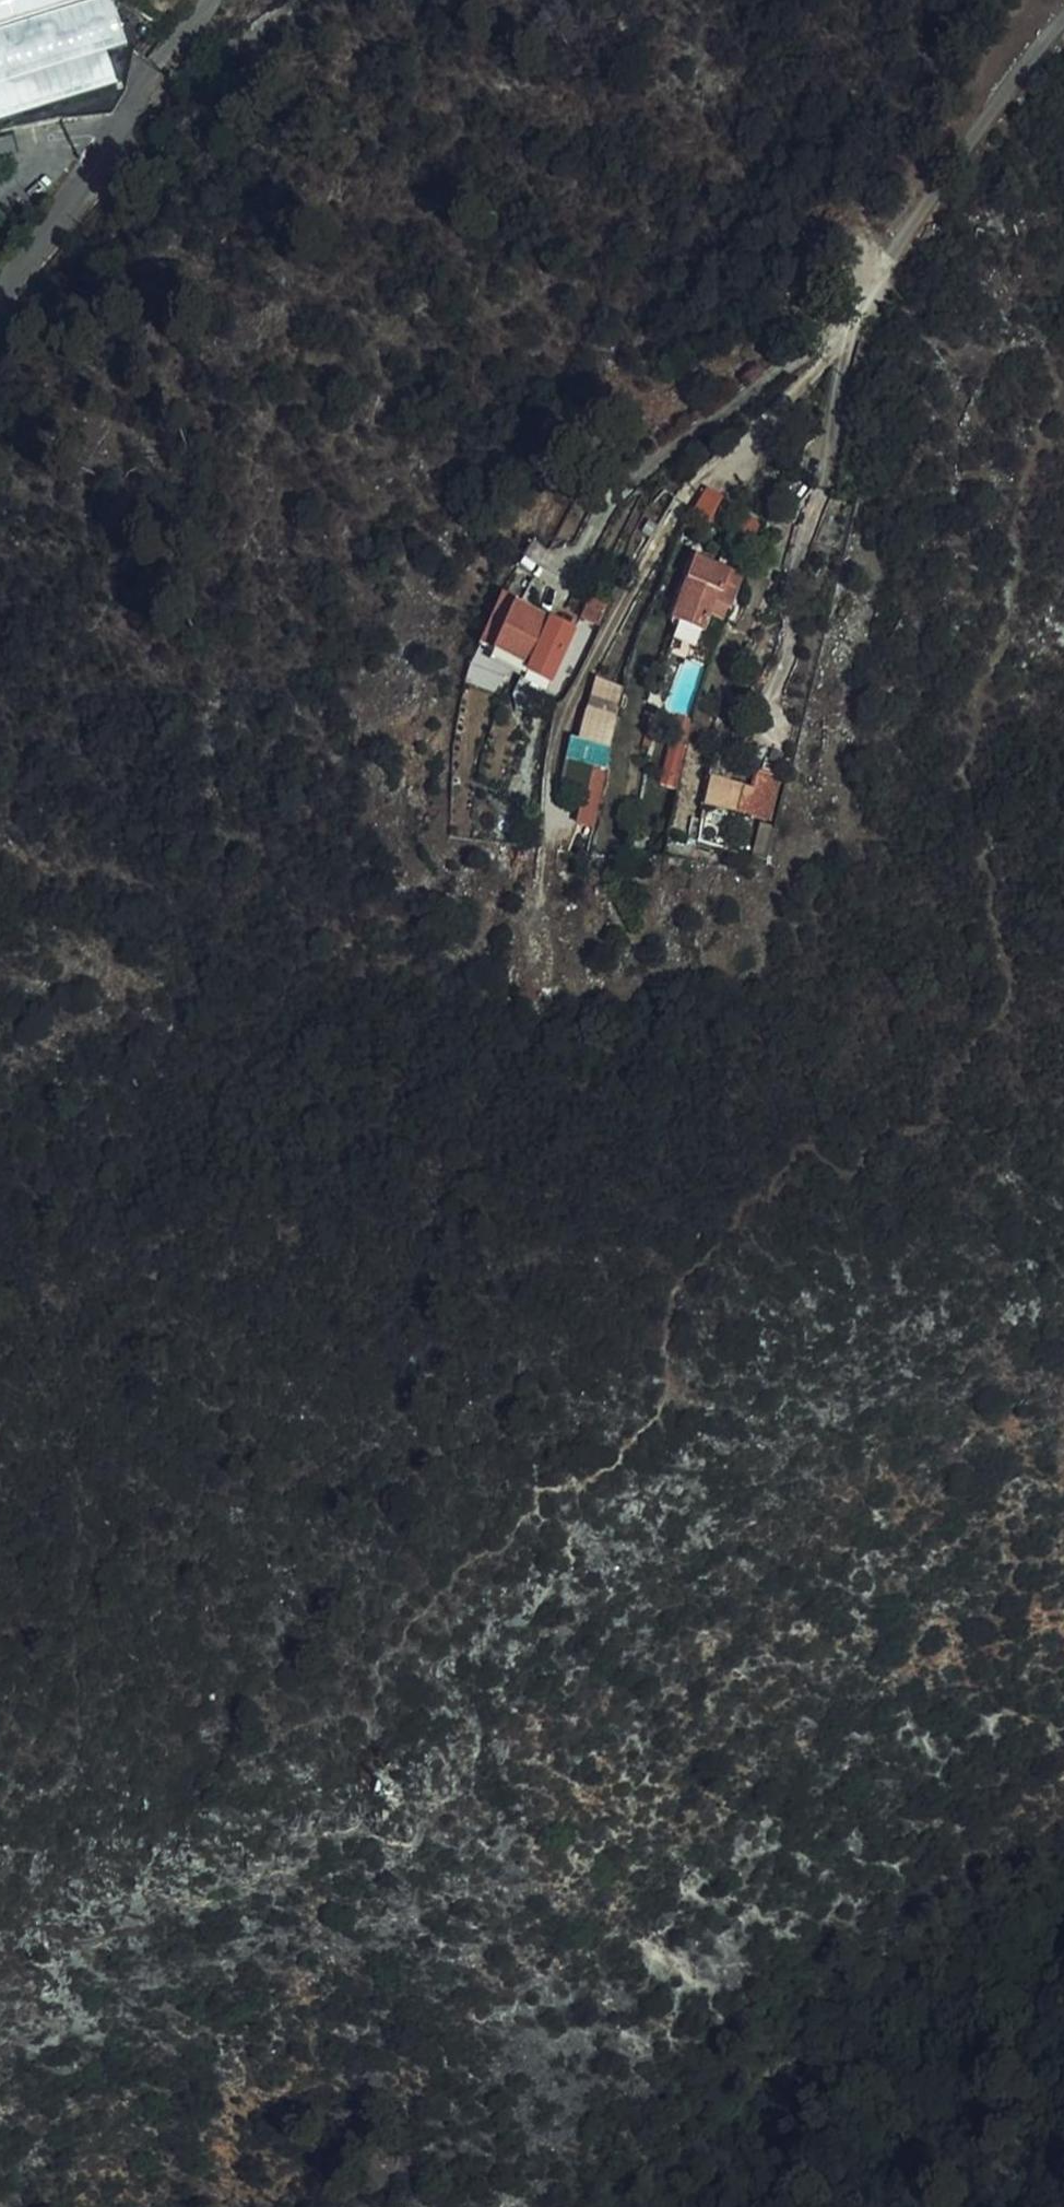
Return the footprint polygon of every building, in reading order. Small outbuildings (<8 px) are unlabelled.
[(55,0),(0,0),(0,16),(55,0)] [(717,497),(700,491),(683,517),(703,524),(717,497)] [(729,509),(726,509),(725,509),(721,512),(720,516),(720,519),(723,523),(726,525),(730,524),(733,523),(735,521),(736,518),(735,514),(732,510),(729,509)] [(707,595),(718,564),(670,548),(650,611),(682,621),(688,603),(692,591),(705,595),(707,595)] [(705,595),(692,591),(688,603),(698,608),(705,595)] [(569,592),(558,608),(576,617),(585,600),(569,592)] [(483,600),(469,595),(458,621),(452,649),(505,665),(503,670),(527,678),(544,624),(482,605),(483,600)] [(572,768),(600,685),(572,678),(547,740),(540,738),(532,758),(572,768)] [(703,708),(690,706),(687,730),(689,730),(699,732),(703,708)] [(731,737),(699,732),(689,730),(685,756),(749,766),(756,722),(733,719),(731,737)] [(748,806),(755,773),(741,770),(734,805),(748,806)] [(568,790),(572,775),(564,774),(560,787),(568,790)] [(562,813),(567,794),(559,792),(556,791),(550,810),(562,813)] [(562,813),(550,810),(547,823),(558,826),(562,813)]
